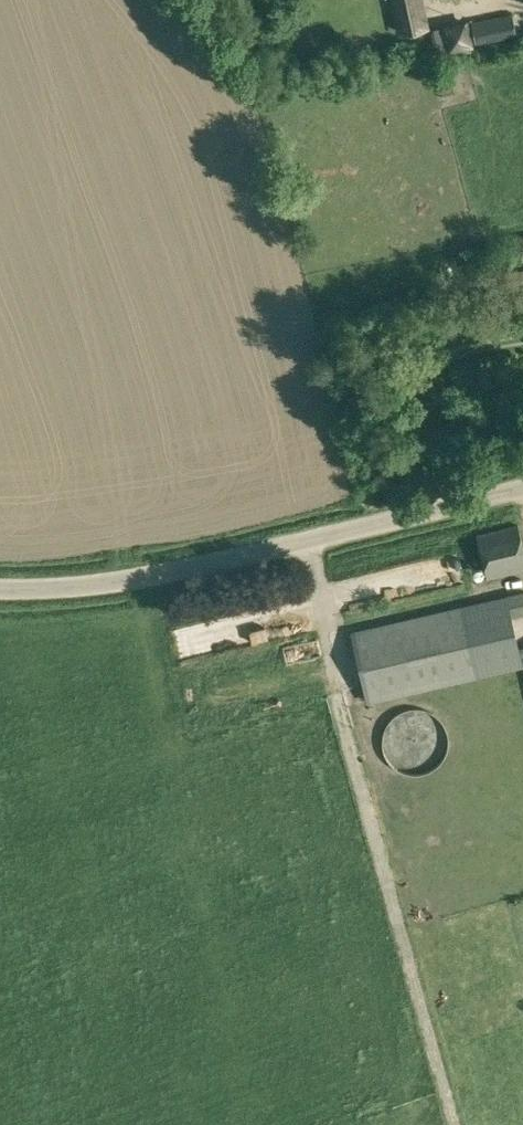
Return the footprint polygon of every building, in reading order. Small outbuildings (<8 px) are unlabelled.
[(397,17),(423,12),(421,0),(393,0),(397,17)] [(499,15),(503,37),(516,35),(511,13),(499,15)] [(441,34),(449,56),(481,44),(473,22),(441,34)] [(488,576),(522,567),(522,542),(517,523),(476,533),(488,576)] [(522,669),(511,619),(522,616),(522,594),(352,634),(369,705),(522,669)] [(446,745),(447,738),(446,731),(444,725),(441,719),(437,714),(431,710),(426,707),(418,705),(412,705),(404,707),(399,709),(395,712),(391,715),(387,720),(384,725),(382,732),(382,738),(382,744),(384,751),(387,756),(391,761),(397,766),(401,768),(409,770),(414,771),(425,769),(432,766),(437,762),(442,756),(444,751),(446,745)]
